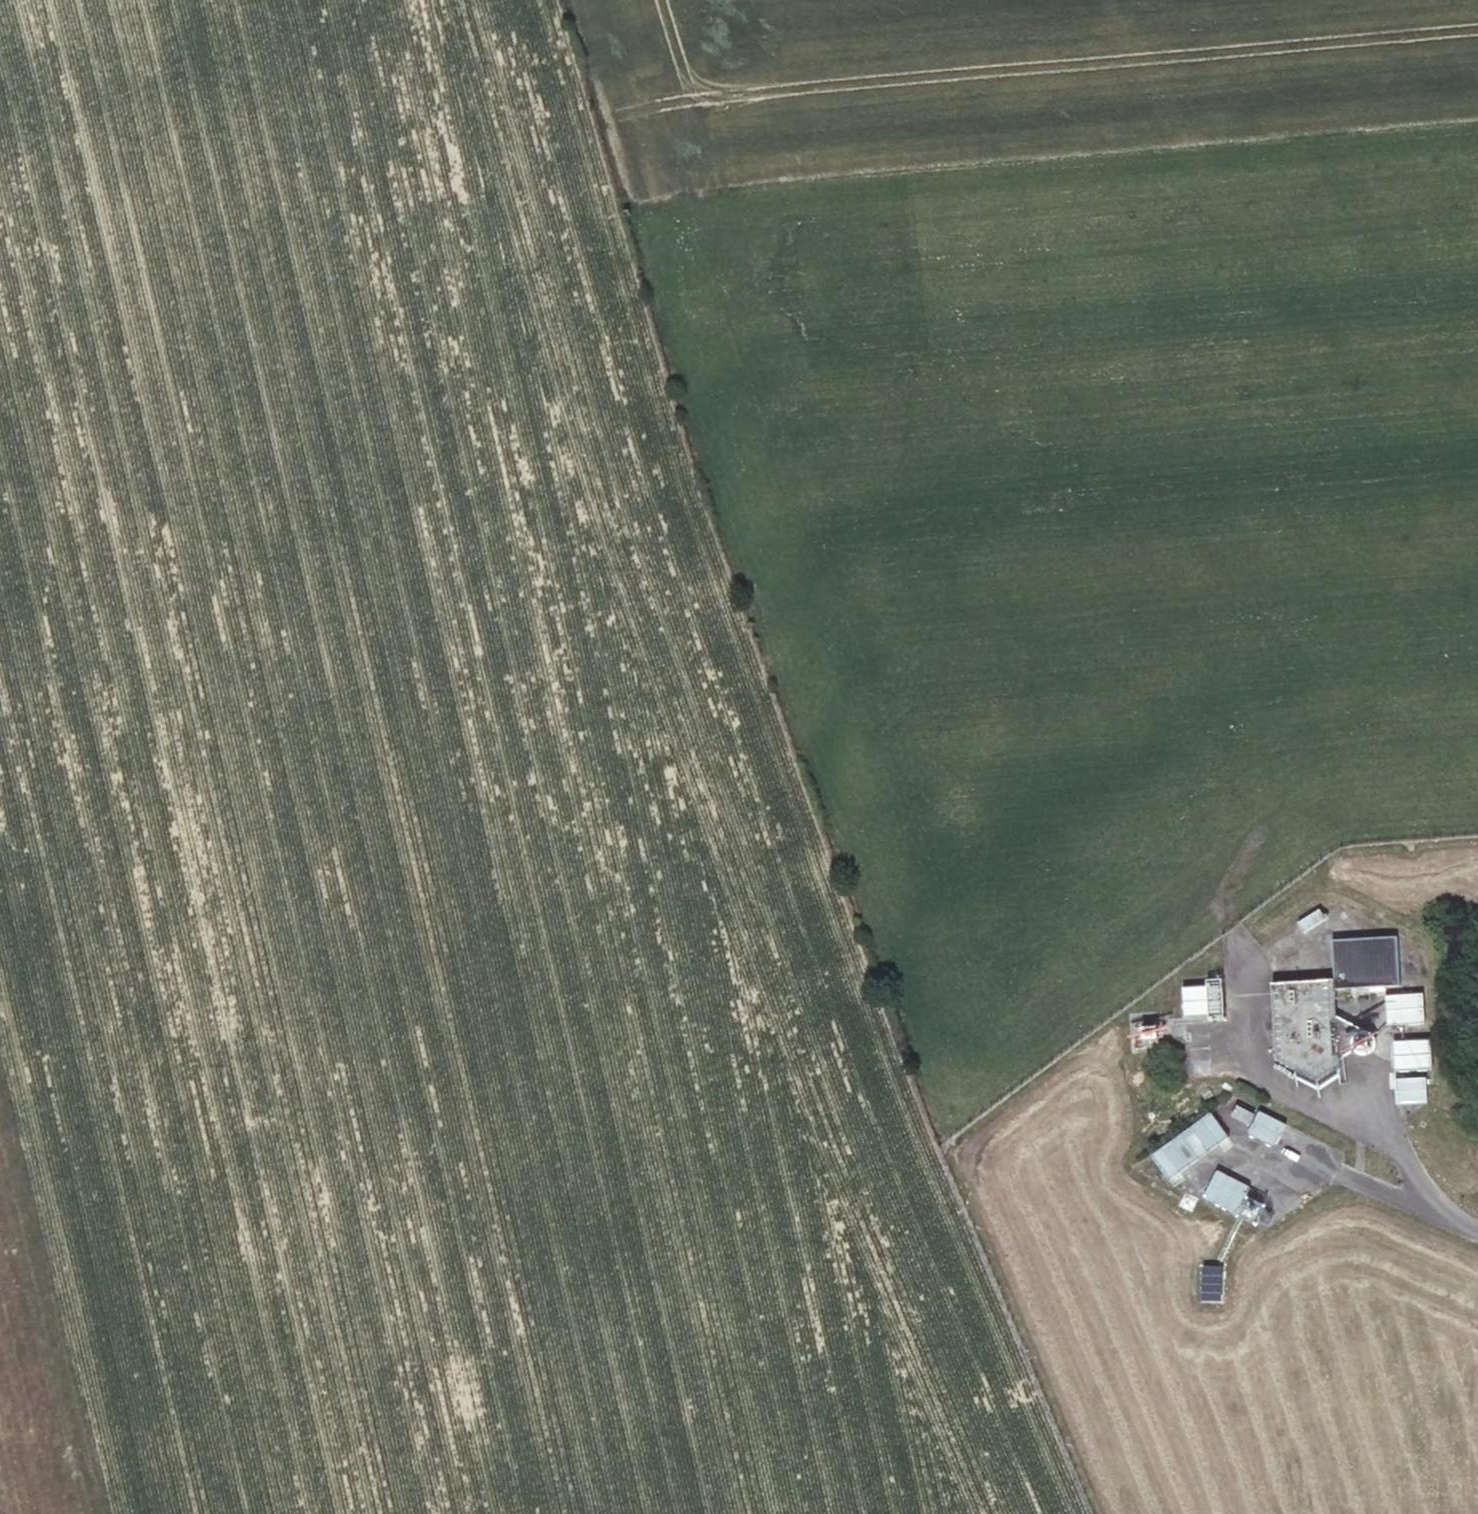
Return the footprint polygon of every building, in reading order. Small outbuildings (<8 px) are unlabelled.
[(1333,978),(1272,982),(1276,1059),(1318,1080),(1339,1066),(1339,1059),(1353,1048),(1355,1052),(1362,1055),(1369,1053),(1374,1049),(1375,1043),(1373,1039),(1368,1033),(1360,1028),(1336,1016),(1334,988),(1399,985),(1395,936),(1330,939),(1333,978)] [(1186,1015),(1208,1014),(1207,989),(1186,989),(1186,1015)] [(1388,1027),(1426,1026),(1425,994),(1387,995),(1388,1027)] [(1397,1071),(1434,1069),(1432,1041),(1395,1043),(1397,1071)] [(1219,1171),(1204,1198),(1235,1215),(1250,1188),(1219,1171)]
